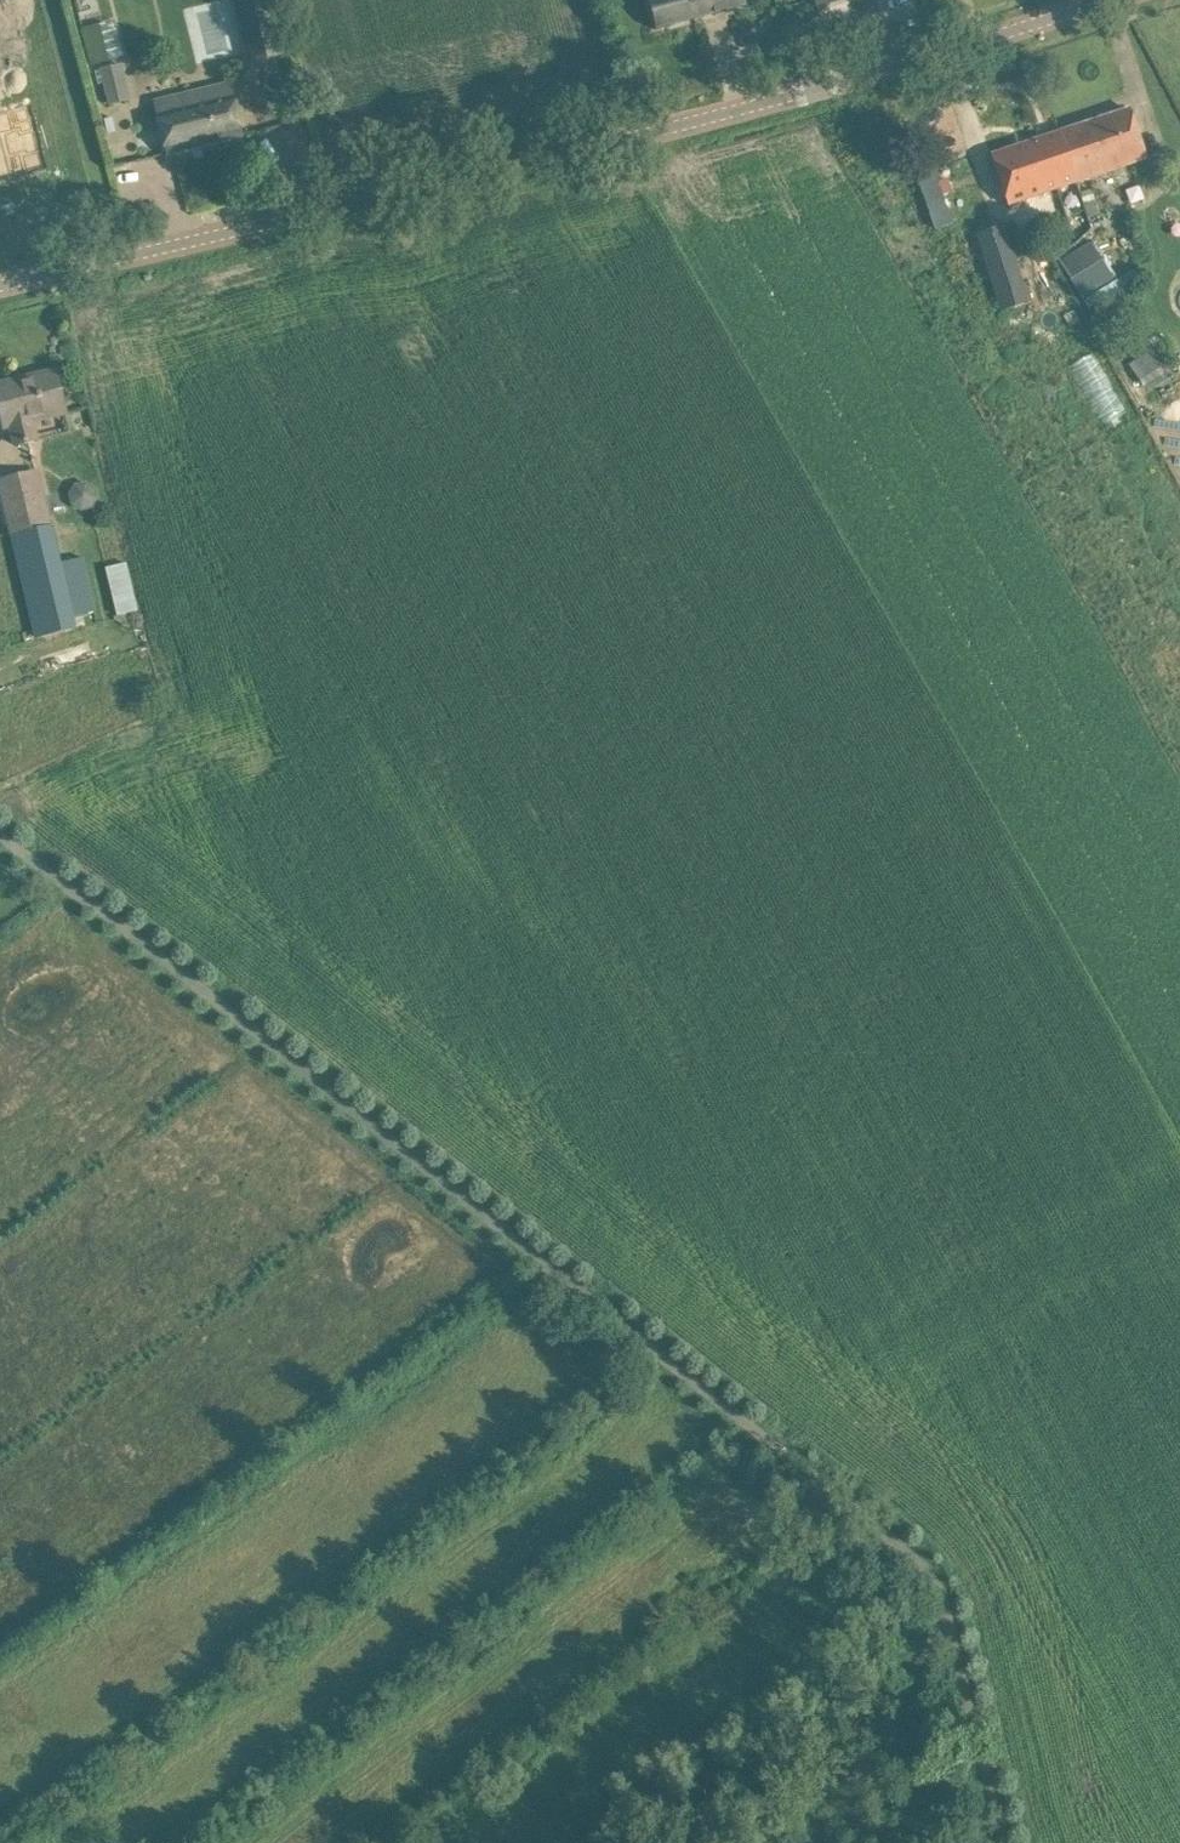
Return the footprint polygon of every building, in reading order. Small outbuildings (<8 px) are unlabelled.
[(248,61),(285,52),(273,0),(234,0),(248,61)] [(742,5),(741,0),(652,0),(659,25),(657,26),(657,27),(656,27),(656,28),(655,28),(656,30),(676,24),(676,22),(714,12),(715,15),(717,14),(716,12),(726,9),(727,12),(729,11),(728,9),(742,5)] [(100,27),(81,32),(90,69),(109,65),(100,27)] [(122,63),(101,68),(110,104),(131,98),(122,63)] [(147,104),(160,155),(242,135),(233,97),(199,105),(196,92),(147,104)] [(40,166),(24,106),(3,111),(8,129),(0,131),(0,177),(40,166)] [(1077,182),(1147,158),(1138,132),(1130,109),(1060,132),(992,155),(999,178),(1008,205),(1077,182)] [(1014,222),(975,235),(987,274),(1017,264),(1027,261),(1014,222)] [(1091,241),(1059,261),(1081,298),(1114,277),(1109,269),(1091,241)] [(1120,370),(1133,392),(1175,366),(1162,344),(1120,370)] [(5,426),(11,425),(16,445),(39,439),(35,420),(65,412),(60,395),(55,371),(53,372),(54,376),(20,384),(19,380),(0,384),(0,407),(5,426)] [(37,637),(77,627),(76,626),(97,620),(83,556),(61,562),(52,525),(51,525),(38,472),(0,481),(0,483),(37,637)] [(118,615),(138,610),(127,562),(106,567),(118,615)]
